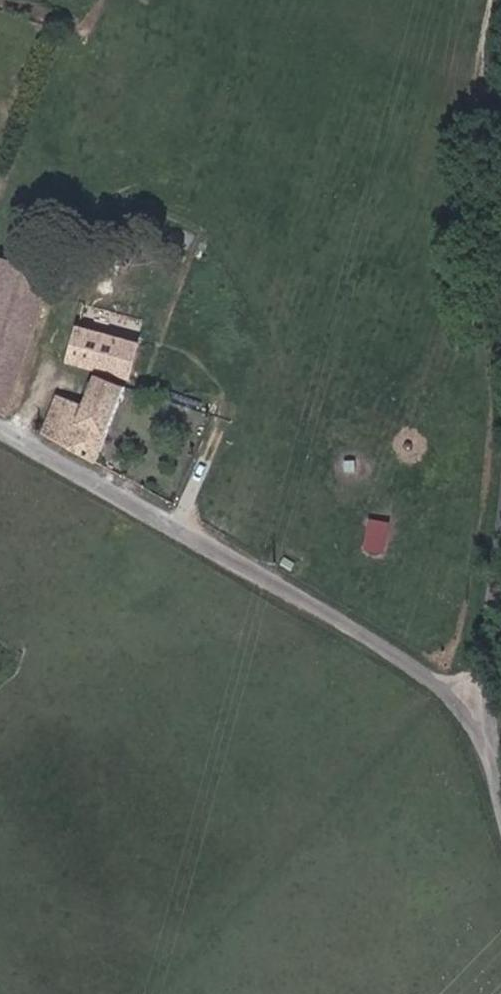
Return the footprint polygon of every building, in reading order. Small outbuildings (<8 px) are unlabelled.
[(4,254),(0,268),(0,402),(4,404),(51,266),(4,254)] [(144,314),(139,312),(94,300),(83,297),(68,353),(96,360),(103,332),(137,341),(144,314)] [(128,369),(137,341),(103,332),(96,360),(128,369)] [(96,456),(126,381),(99,370),(86,401),(68,441),(96,456)] [(68,441),(86,401),(56,387),(40,426),(68,441)] [(387,551),(391,519),(370,517),(366,548),(387,551)]
